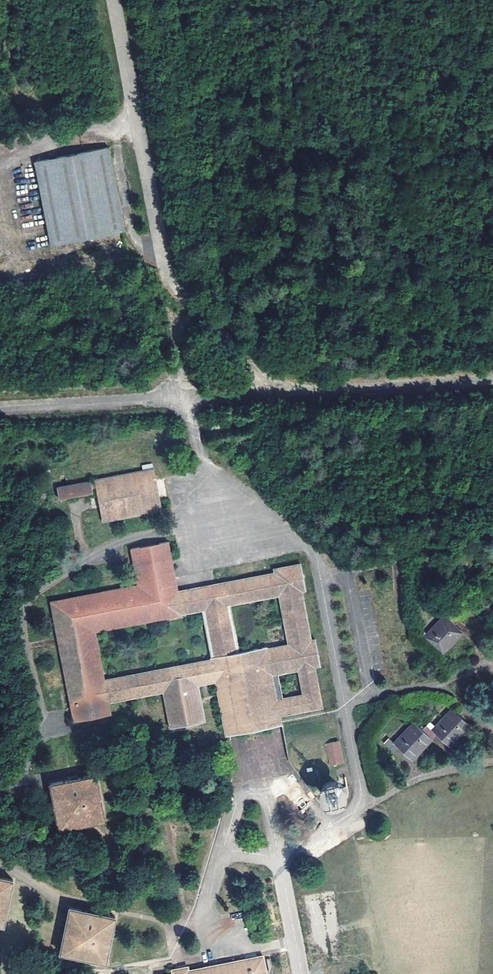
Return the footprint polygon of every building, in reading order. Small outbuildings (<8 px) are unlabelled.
[(34,160),(50,244),(124,230),(109,144),(34,160)] [(201,353),(192,354),(192,363),(201,363),(201,353)] [(254,414),(239,416),(241,427),(256,425),(254,414)] [(154,469),(94,480),(95,483),(91,484),(91,482),(56,488),(58,500),(93,493),(92,488),(96,487),(101,519),(161,508),(154,469)] [(273,571),(178,589),(168,540),(130,548),(136,583),(49,601),(72,721),(111,713),(110,701),(162,691),(169,728),(205,721),(198,684),(213,681),(222,726),(281,715),(323,707),(315,666),(321,665),(315,637),(311,638),(302,591),(305,590),(300,562),(273,567),(273,571)] [(449,608),(423,635),(442,653),(463,632),(455,623),(459,618),(449,608)] [(389,736),(383,742),(393,751),(397,747),(411,760),(436,735),(451,747),(470,726),(451,708),(431,727),(426,723),(422,728),(413,720),(393,740),(389,736)] [(283,725),(281,715),(222,726),(224,736),(283,725)] [(435,738),(433,741),(447,752),(450,748),(435,738)] [(339,743),(327,745),(330,763),(342,761),(339,743)] [(51,782),(59,828),(104,819),(95,774),(51,782)] [(344,793),(345,790),(344,786),(343,783),(340,780),(337,778),(334,777),(331,776),(327,777),(324,778),(321,780),(319,783),(317,786),(317,789),(317,793),(318,796),(319,799),(322,802),(325,804),(329,805),(332,805),(336,804),(339,802),(341,800),(343,797),(344,793)] [(6,923),(17,879),(0,875),(0,921),(6,923)] [(100,959),(105,958),(114,916),(70,907),(61,950),(100,959)] [(263,954),(190,969),(170,973),(164,973),(267,973),(263,954)] [(170,966),(170,973),(190,969),(189,963),(170,966)]
